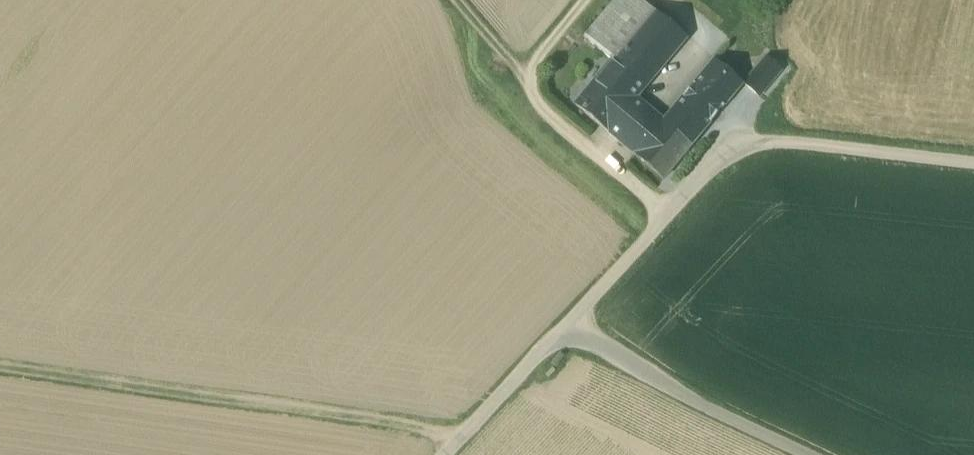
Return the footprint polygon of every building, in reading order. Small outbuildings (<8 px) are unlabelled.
[(613,62),(656,11),(642,0),(615,0),(584,37),(613,62)] [(577,106),(664,180),(666,178),(665,178),(692,146),(692,147),(693,145),(711,123),(713,122),(713,121),(723,109),(724,109),(725,107),(743,85),(743,86),(744,84),(715,60),(664,120),(636,96),(686,36),(656,11),(613,62),(613,63),(606,71),(604,72),(605,73),(595,85),(594,84),(593,86),(594,86),(578,105),(578,104),(577,106)] [(782,69),(767,56),(744,84),(759,96),(782,69)]
